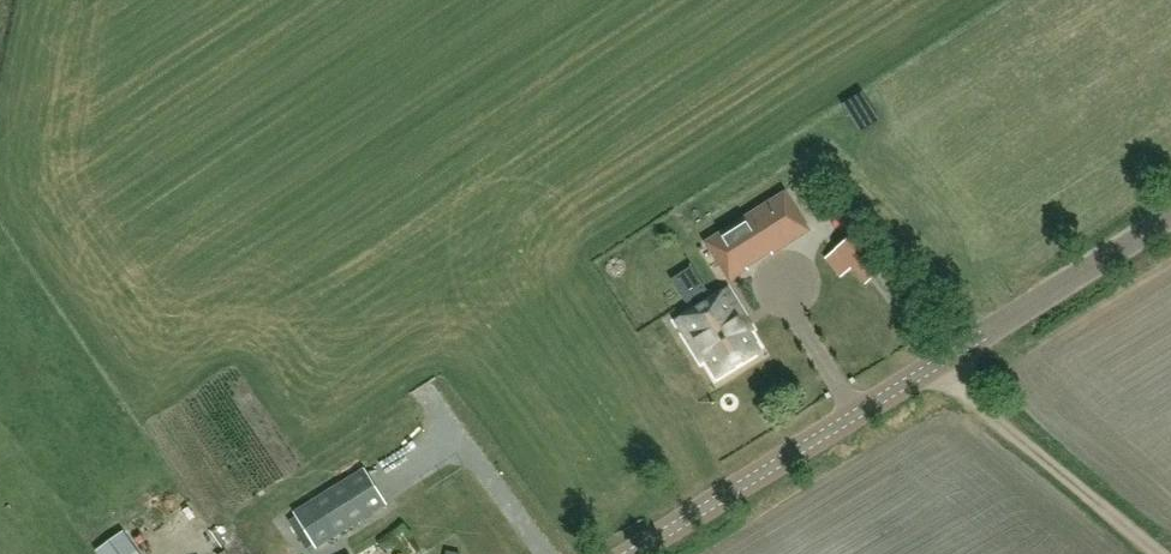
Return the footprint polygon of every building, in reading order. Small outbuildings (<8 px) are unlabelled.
[(785,197),(750,219),(771,252),(806,230),(785,197)] [(725,235),(709,246),(730,278),(746,268),(771,252),(750,219),(725,235)] [(677,313),(694,309),(687,279),(670,284),(677,313)] [(696,311),(678,323),(696,351),(703,346),(709,357),(720,375),(756,353),(745,335),(737,322),(744,318),(728,292),(710,303),(711,305),(698,314),(696,311)] [(294,513),(316,549),(387,505),(365,470),(364,469),(294,513)]
